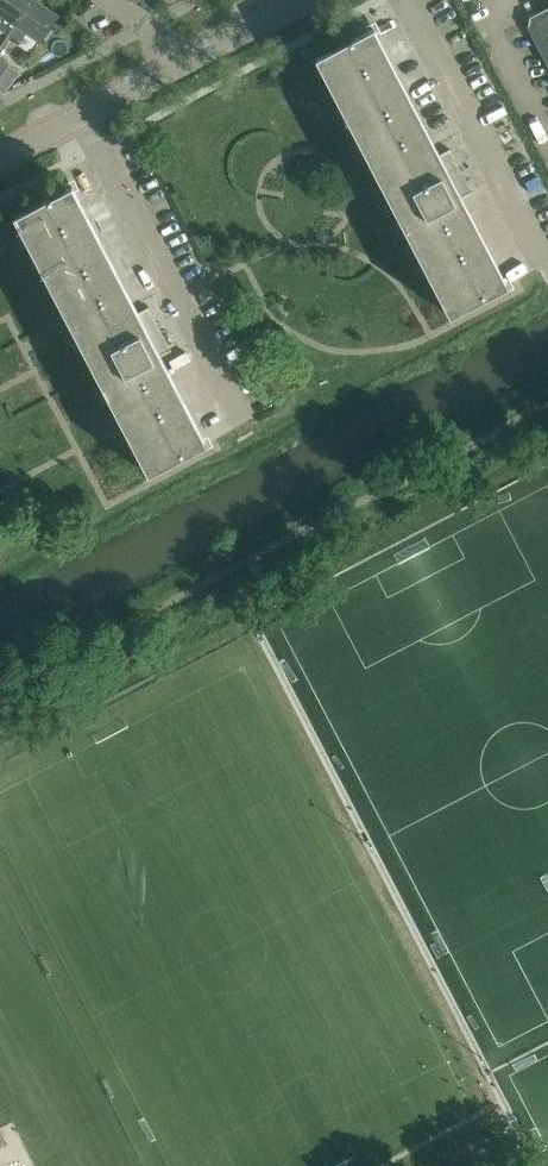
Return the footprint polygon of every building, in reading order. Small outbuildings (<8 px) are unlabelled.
[(33,0),(0,0),(0,19),(3,21),(0,25),(0,29),(9,35),(33,0)] [(9,35),(20,42),(26,33),(39,42),(58,15),(36,0),(33,0),(9,35)] [(528,28),(547,67),(547,17),(528,28)] [(433,158),(367,32),(318,58),(453,314),(501,289),(456,202),(472,193),(450,150),(433,158)] [(8,63),(0,58),(0,75),(8,63)] [(132,316),(66,190),(17,215),(152,472),(200,447),(155,360),(172,351),(171,350),(149,307),(132,316)]
